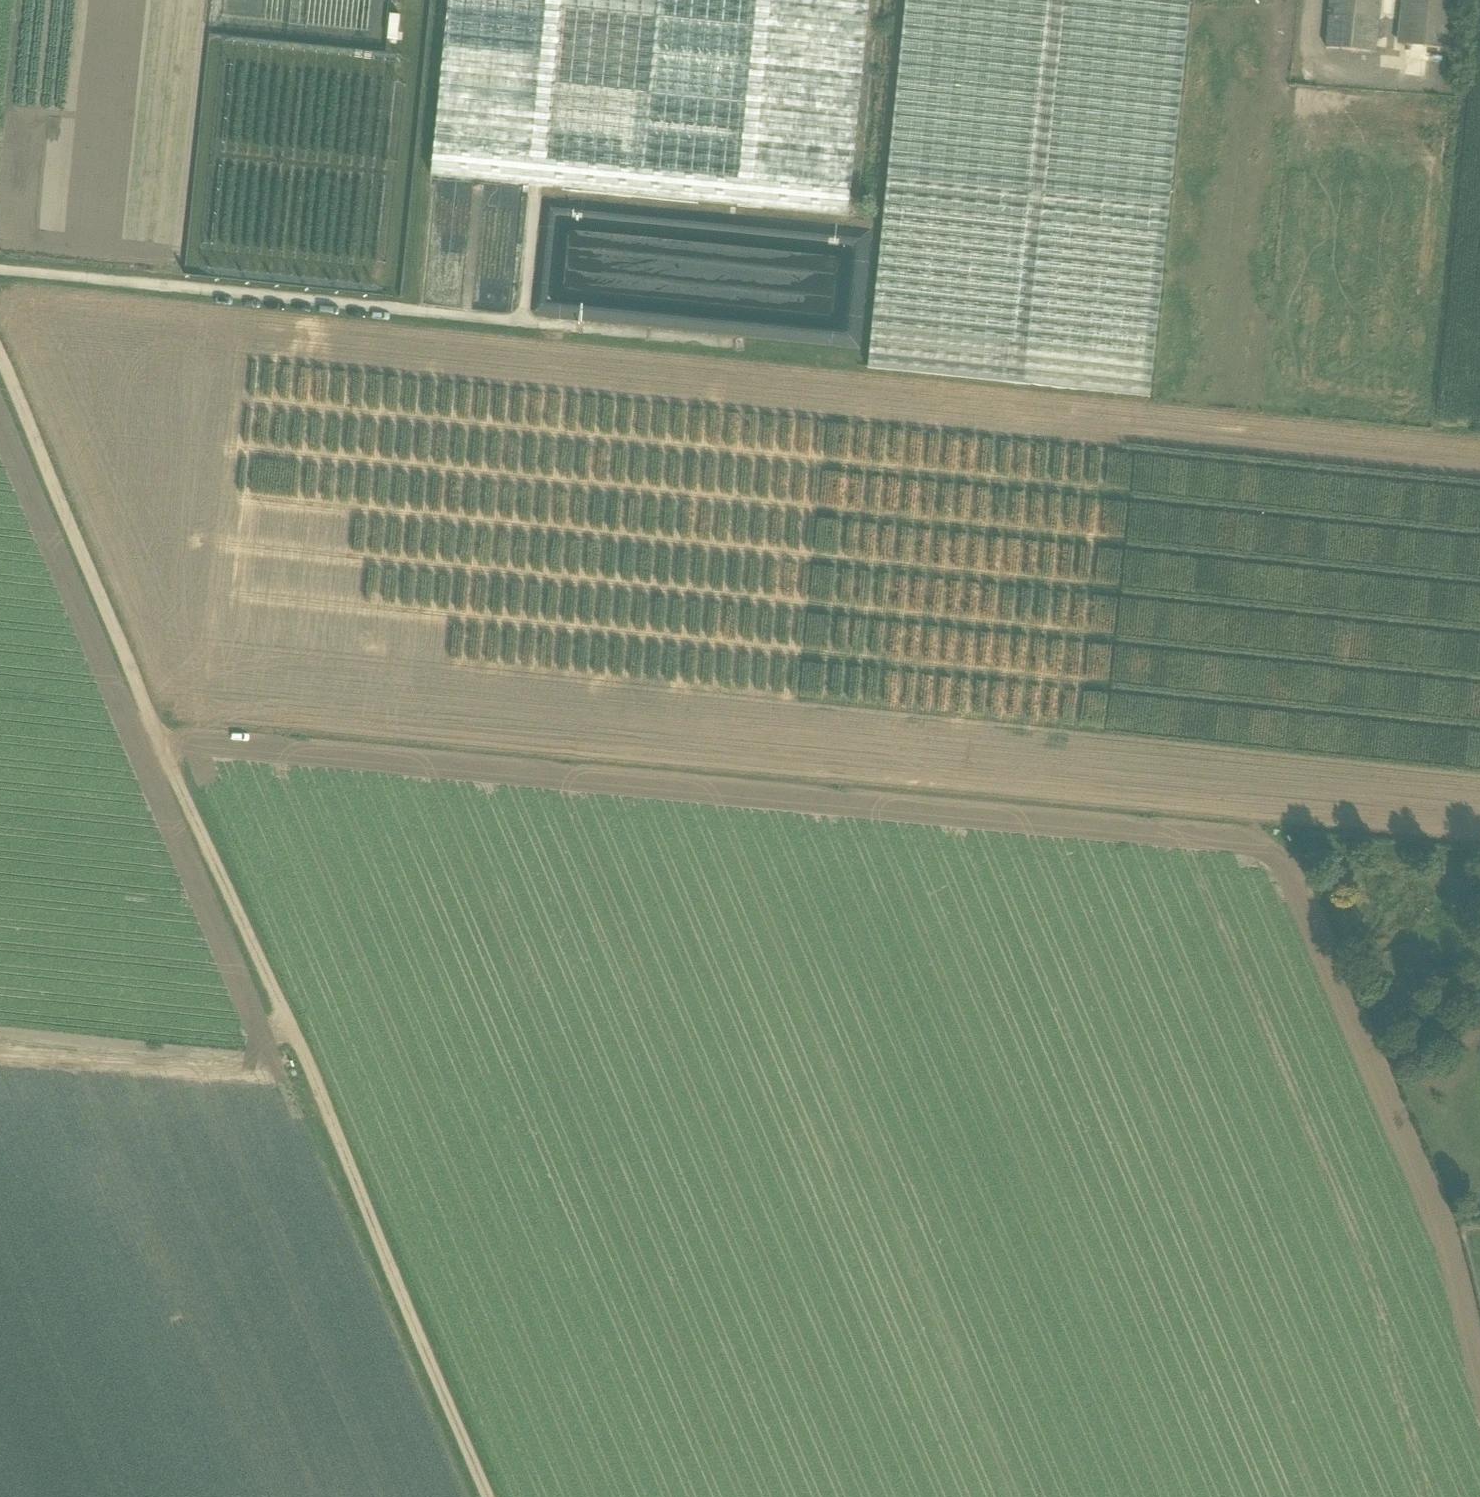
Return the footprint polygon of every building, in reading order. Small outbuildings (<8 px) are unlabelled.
[(431,176),(848,217),(869,0),(448,0),(431,176)] [(869,369),(1151,397),(1191,0),(906,0),(869,369)] [(1329,14),(1326,46),(1378,51),(1382,19),(1383,0),(1331,0),(1329,14)] [(1398,43),(1429,47),(1449,50),(1455,2),(1456,0),(1402,0),(1398,43)] [(1377,1007),(1370,1010),(1375,1022),(1387,1017),(1384,1011),(1377,1007)]
